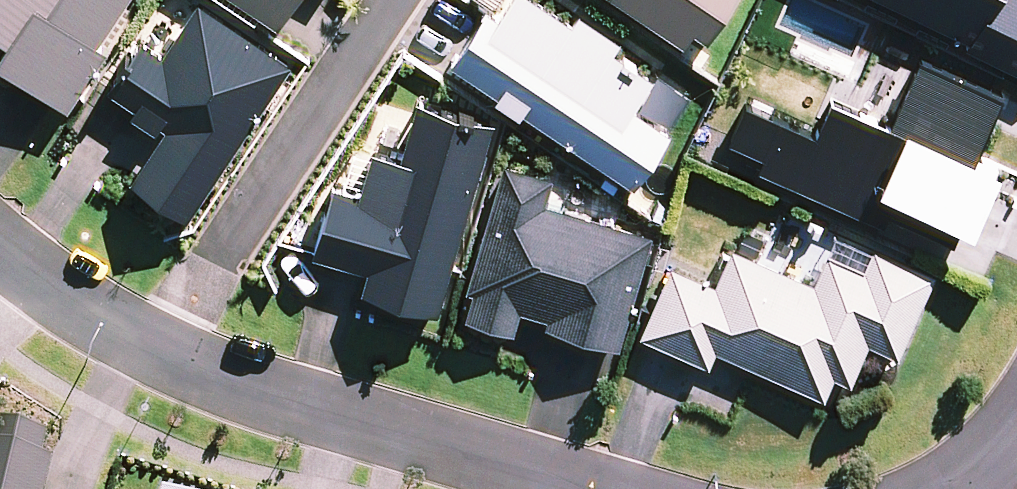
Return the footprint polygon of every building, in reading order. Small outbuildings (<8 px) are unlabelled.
[(106,47),(97,41),(125,0),(0,0),(0,38),(1,39),(0,40),(0,64),(66,107),(106,47)] [(276,22),(290,0),(244,0),(276,22)] [(447,59),(495,92),(492,95),(516,111),(519,107),(632,183),(668,129),(631,103),(651,74),(611,47),(618,37),(577,9),(569,19),(541,0),(477,0),(485,5),(447,59)] [(680,40),(690,25),(703,34),(727,0),(621,0),(680,40)] [(967,36),(964,44),(1016,70),(1016,0),(891,0),(967,36)] [(154,127),(157,122),(163,126),(129,177),(184,213),(286,62),(196,2),(161,54),(138,38),(105,87),(132,104),(128,110),(154,127)] [(760,151),(754,165),(880,221),(886,210),(949,238),(958,218),(967,222),(993,159),(974,150),(1001,89),(917,54),(887,121),(828,94),(812,131),(743,101),(726,137),(760,151)] [(436,309),(490,119),(414,97),(398,156),(369,148),(358,190),(331,182),(310,251),(366,266),(358,287),(436,309)] [(539,326),(541,322),(618,344),(650,230),(544,202),(552,175),(501,159),(463,287),(473,290),(464,315),(511,330),(518,308),(532,312),(529,323),(539,326)] [(671,264),(641,331),(706,361),(713,345),(821,394),(831,372),(848,380),(867,340),(897,354),(935,270),(871,241),(861,263),(824,246),(809,278),(730,242),(711,282),(671,264)] [(52,461),(40,458),(45,436),(0,426),(0,488),(45,488),(52,461)]
